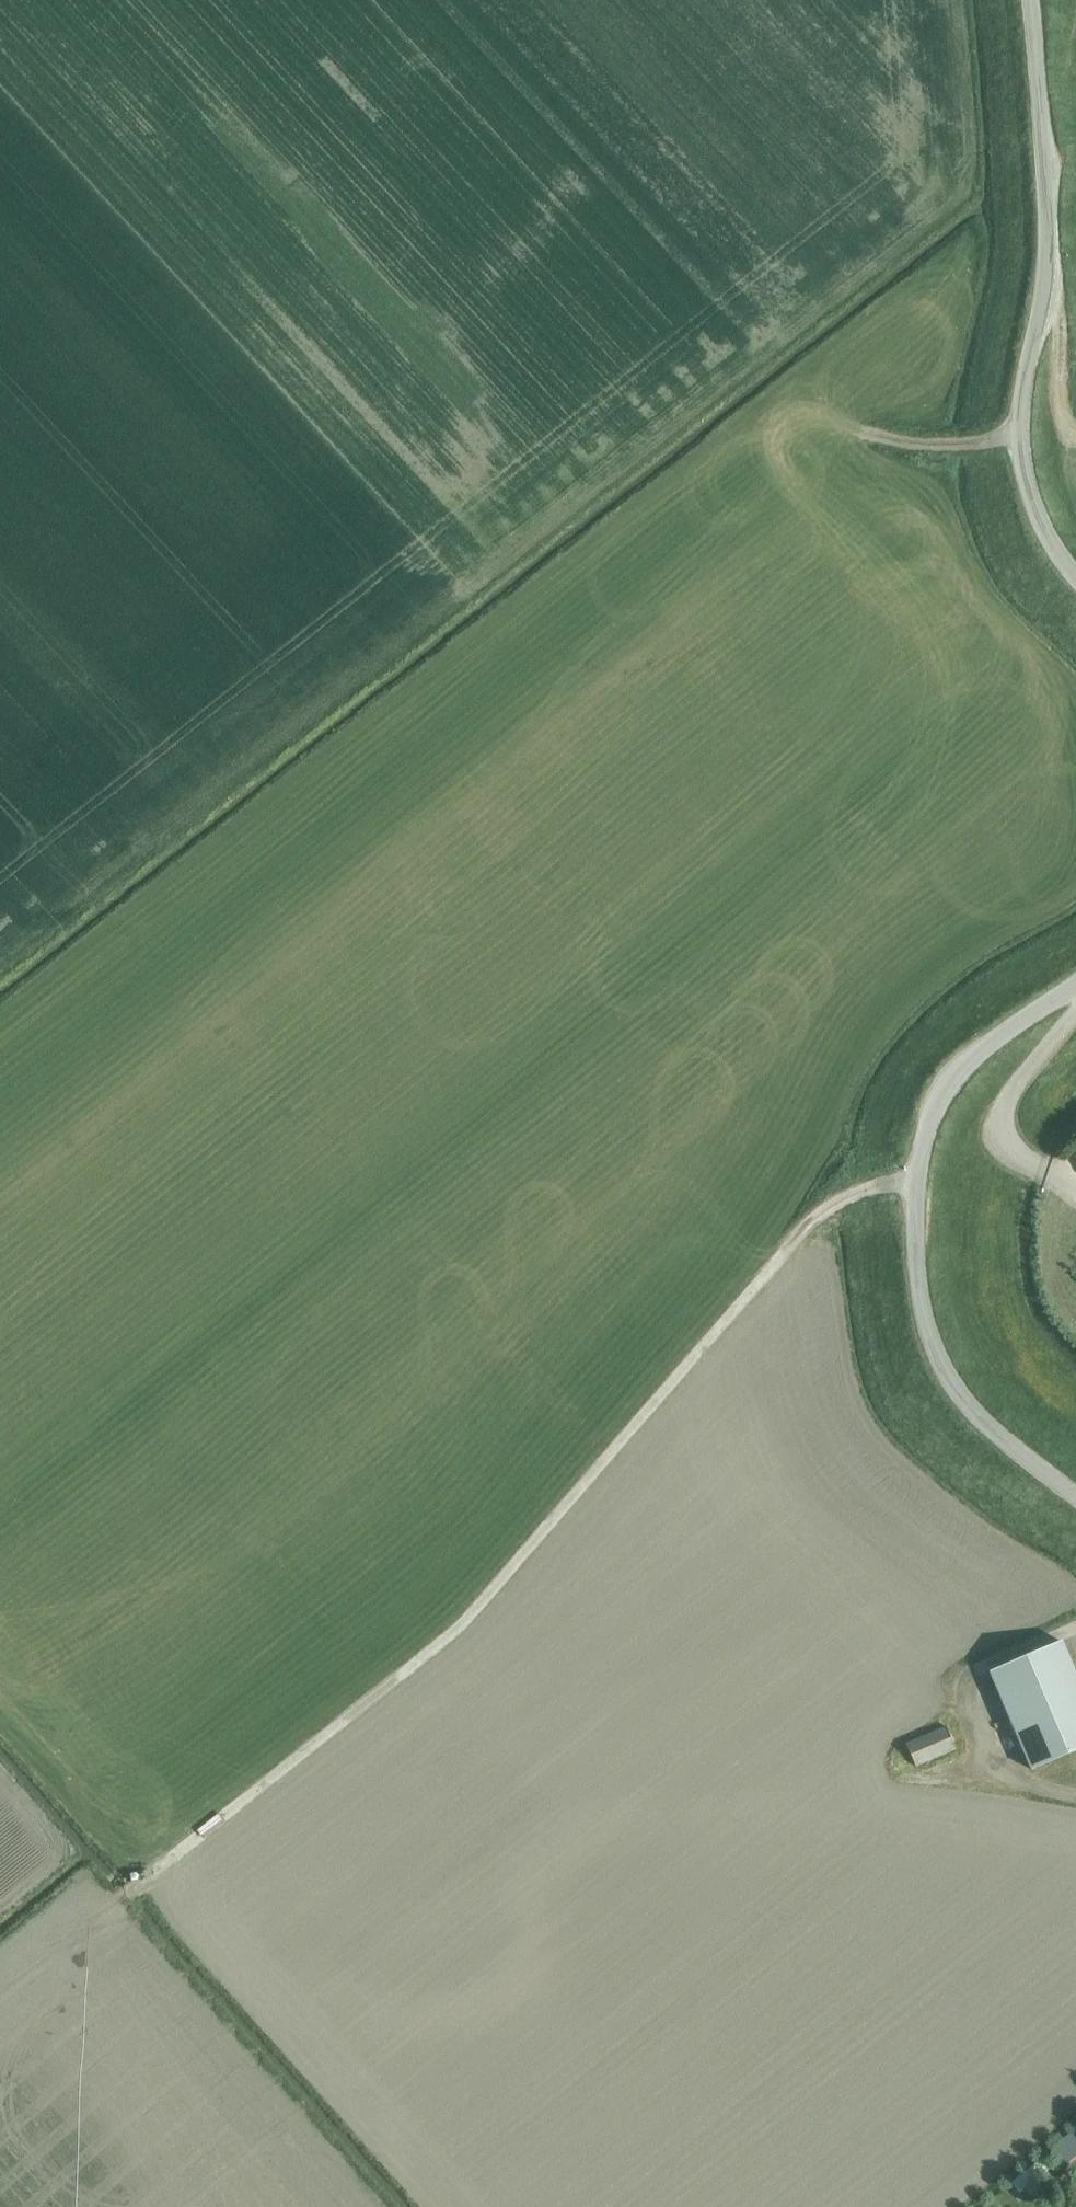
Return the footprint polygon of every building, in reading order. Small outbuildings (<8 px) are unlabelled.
[(990,1672),(1030,1769),(1075,1749),(1075,1674),(1062,1641),(990,1672)] [(906,1742),(915,1765),(956,1748),(946,1725),(906,1742)]
